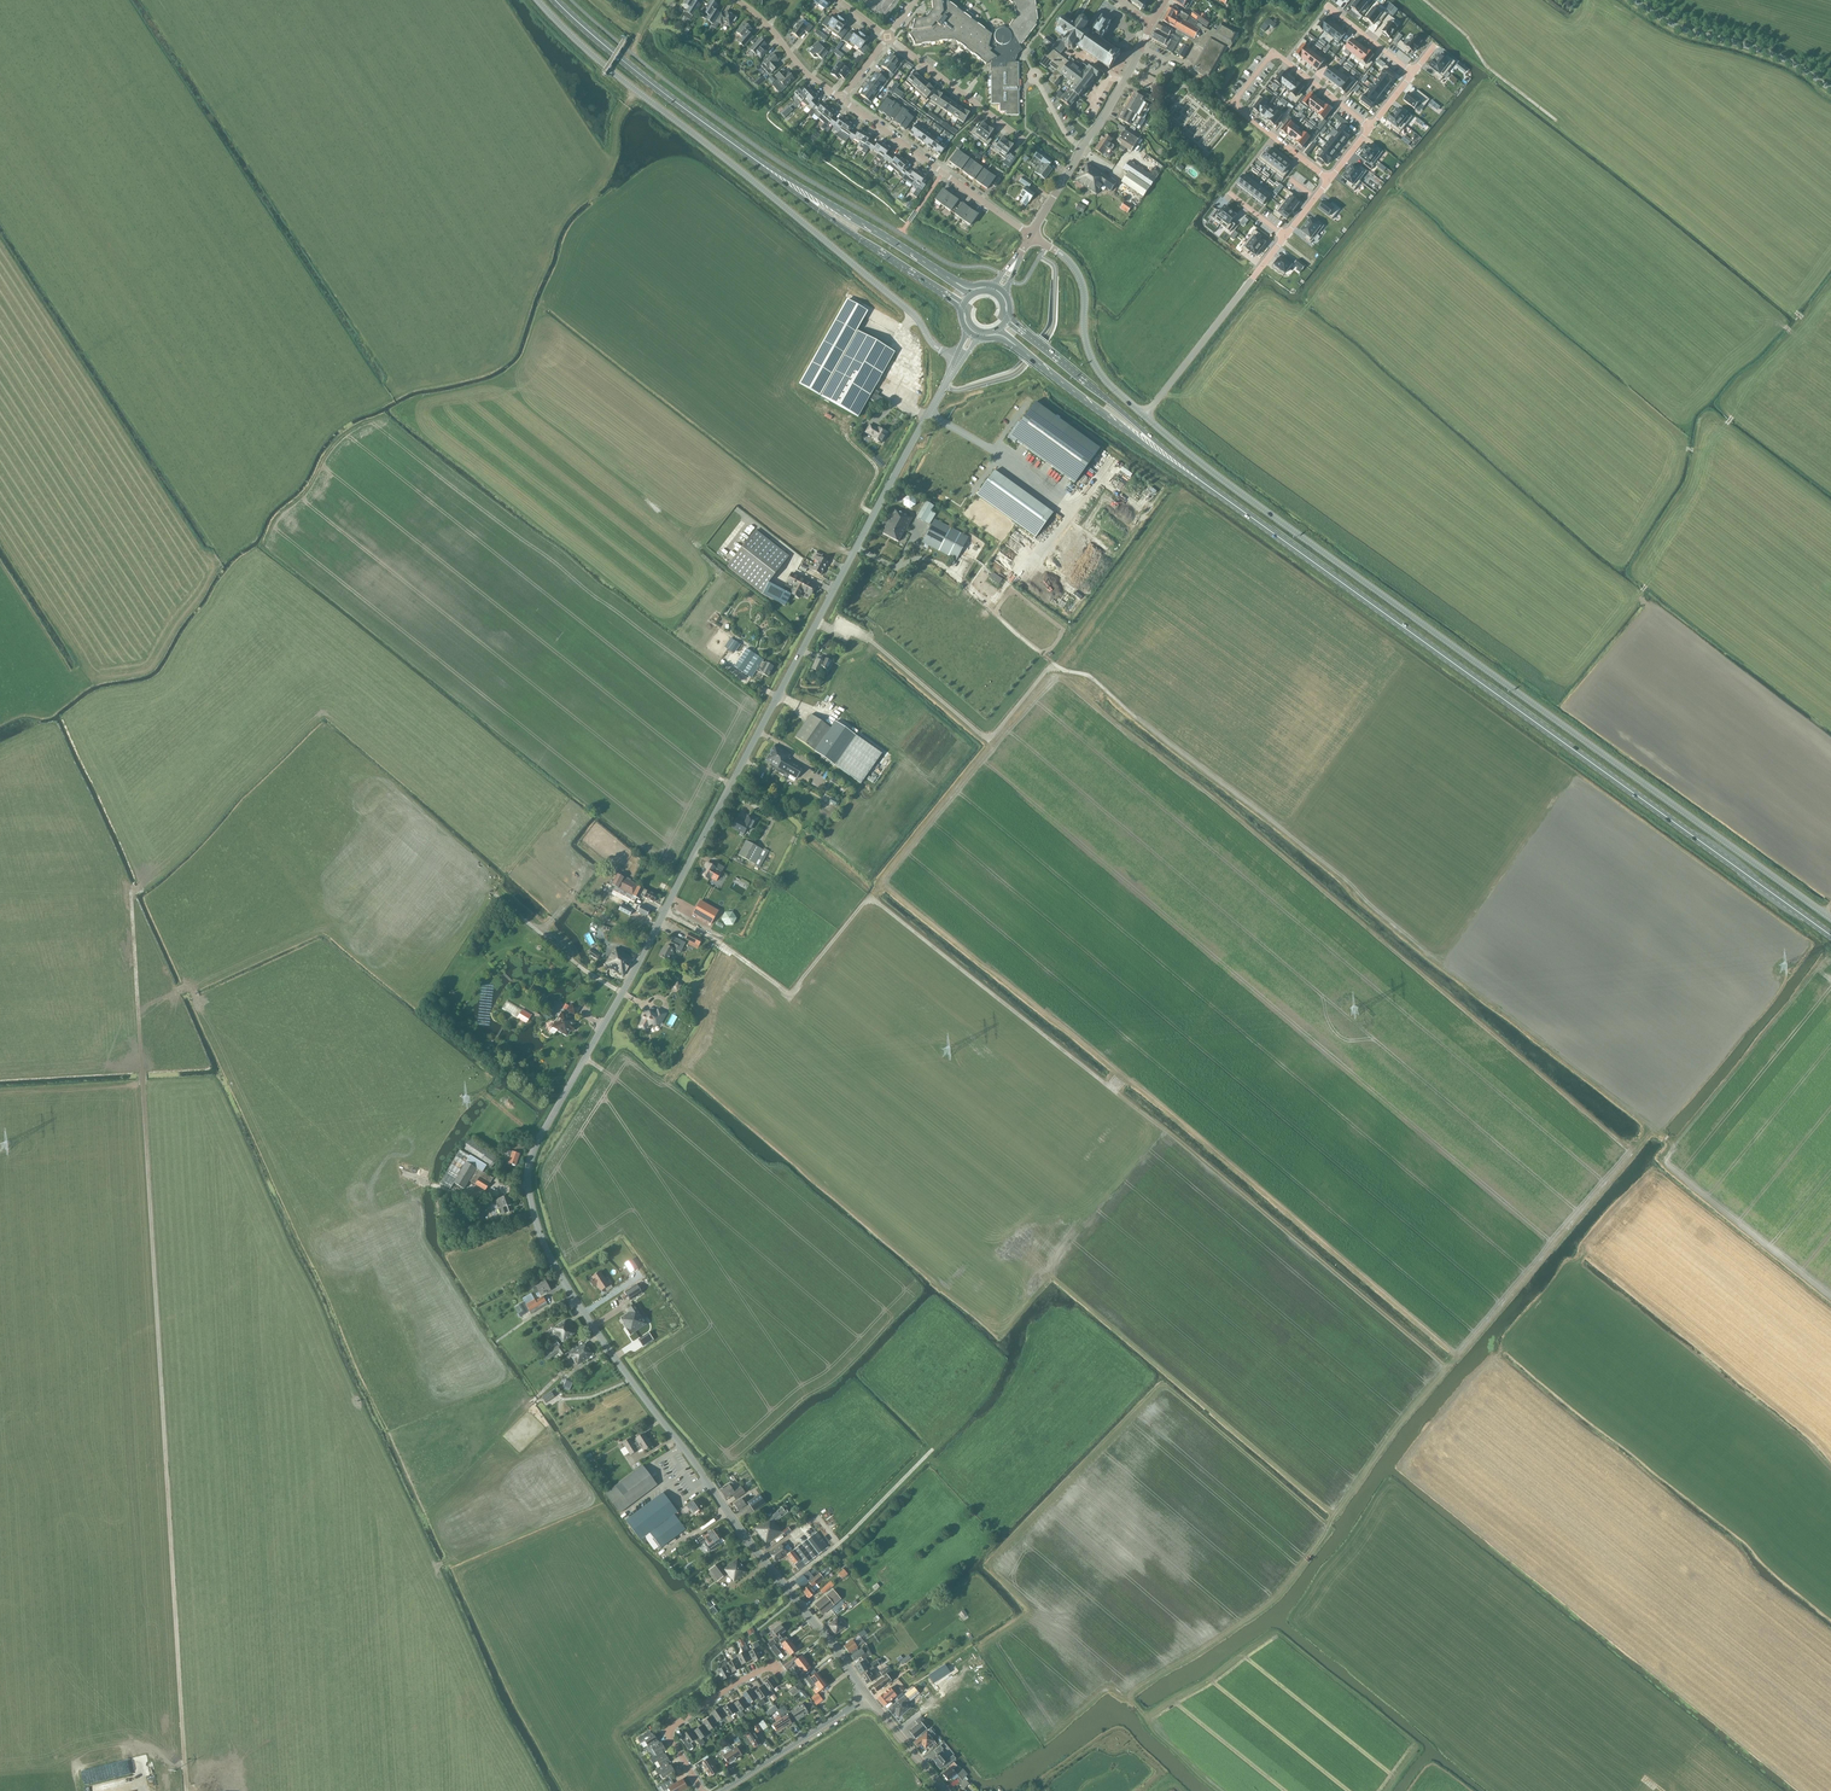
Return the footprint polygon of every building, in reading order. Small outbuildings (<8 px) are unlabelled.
[(683,4),(689,8),(686,12),(692,16),(698,8),(700,4),(696,1),(696,0),(686,0),(683,4)] [(814,0),(815,1),(815,2),(815,3),(817,5),(818,4),(819,4),(825,9),(830,2),(828,0),(814,0)] [(1008,31),(1007,30),(1006,30),(1005,29),(1004,29),(1005,26),(1003,26),(1001,26),(999,27),(998,28),(996,29),(995,30),(997,32),(996,32),(995,34),(995,35),(995,36),(995,38),(995,39),(991,40),(992,35),(971,19),(974,16),(966,11),(964,14),(945,0),(944,0),(941,1),(941,0),(931,0),(933,10),(926,20),(914,21),(914,22),(912,31),(917,31),(917,33),(909,35),(915,45),(915,46),(954,41),(986,65),(986,64),(990,59),(992,61),(992,63),(991,63),(991,72),(991,104),(1000,104),(1000,112),(1006,112),(1006,115),(1019,115),(1019,62),(1015,62),(1015,61),(1015,60),(1016,60),(1018,56),(1017,55),(1018,55),(1018,54),(1019,53),(1020,52),(1021,51),(1022,51),(1019,45),(1020,44),(1022,45),(1036,25),(1035,24),(1037,23),(1036,20),(1038,20),(1035,0),(1008,0),(1013,4),(1014,3),(1015,4),(1016,6),(1014,6),(1015,16),(1017,16),(1017,17),(1016,19),(1015,18),(1009,26),(1010,27),(1009,28),(1009,29),(1008,31)] [(1131,2),(1142,10),(1146,5),(1144,3),(1146,1),(1145,0),(1133,0),(1131,2)] [(1186,3),(1188,0),(1175,0),(1174,1),(1174,2),(1186,9),(1189,5),(1186,3)] [(1352,8),(1359,14),(1362,9),(1363,10),(1367,5),(1366,4),(1368,1),(1367,0),(1354,0),(1357,2),(1352,8)] [(706,20),(712,24),(717,16),(719,12),(715,10),(718,6),(710,1),(703,12),(709,16),(706,20)] [(1210,79),(1228,47),(1230,48),(1238,34),(1221,24),(1219,27),(1217,31),(1214,29),(1213,28),(1211,32),(1202,27),(1201,28),(1196,25),(1198,22),(1181,11),(1171,6),(1167,13),(1163,21),(1175,28),(1173,30),(1205,48),(1192,69),(1210,79)] [(1369,15),(1366,19),(1373,25),(1378,18),(1381,21),(1387,14),(1376,6),(1373,10),(1372,9),(1368,14),(1369,15)] [(736,17),(727,11),(724,16),(721,14),(716,21),(721,25),(723,22),(729,26),(733,21),(734,22),(736,18),(735,18),(736,17)] [(1206,27),(1209,22),(1204,18),(1205,17),(1202,14),(1201,16),(1195,11),(1192,16),(1206,27)] [(1056,44),(1053,48),(1055,50),(1056,49),(1062,53),(1066,47),(1070,50),(1074,49),(1076,46),(1079,48),(1079,49),(1080,49),(1110,70),(1121,54),(1101,40),(1109,29),(1107,28),(1111,23),(1103,17),(1100,22),(1098,21),(1095,26),(1090,23),(1090,21),(1086,18),(1077,19),(1069,14),(1065,20),(1064,20),(1063,20),(1059,20),(1057,23),(1058,26),(1059,27),(1058,28),(1059,28),(1056,32),(1061,36),(1059,40),(1056,44)] [(832,32),(842,18),(836,15),(833,18),(832,18),(831,19),(828,17),(822,25),(832,32)] [(1387,26),(1382,32),(1383,33),(1382,34),(1386,37),(1387,36),(1389,38),(1399,26),(1394,22),(1395,21),(1389,16),(1383,23),(1387,26)] [(847,23),(842,18),(832,32),(841,39),(847,32),(844,29),(845,28),(844,27),(847,23)] [(1268,18),(1260,28),(1264,31),(1269,25),(1272,28),(1275,24),(1268,18)] [(1318,21),(1312,29),(1315,31),(1317,29),(1322,33),(1330,22),(1325,18),(1321,23),(1318,21)] [(1330,22),(1322,33),(1323,32),(1328,35),(1326,37),(1327,37),(1335,26),(1330,22),(1331,22),(1330,22)] [(744,23),(736,32),(742,37),(738,42),(744,47),(751,39),(754,36),(749,33),(752,30),(744,23)] [(799,38),(804,31),(808,34),(813,27),(809,24),(806,28),(800,23),(792,33),(799,38)] [(1169,36),(1168,37),(1168,38),(1177,43),(1180,39),(1175,36),(1175,35),(1170,33),(1173,29),(1161,23),(1158,29),(1162,31),(1161,31),(1169,36)] [(1335,26),(1327,37),(1332,41),(1333,40),(1341,30),(1335,26)] [(1177,43),(1168,38),(1168,37),(1157,30),(1152,38),(1167,47),(1165,50),(1171,53),(1177,43)] [(1341,30),(1333,40),(1339,44),(1346,35),(1341,30)] [(855,46),(863,34),(857,31),(855,34),(853,34),(852,36),(849,33),(843,41),(853,48),(855,46)] [(868,39),(863,34),(855,46),(859,49),(858,50),(863,54),(868,48),(865,45),(866,44),(865,43),(868,39)] [(1401,41),(1398,45),(1408,53),(1411,50),(1413,52),(1415,49),(1416,50),(1419,47),(1418,46),(1422,41),(1419,39),(1420,38),(1416,35),(1415,36),(1414,35),(1410,41),(1408,39),(1404,44),(1401,41)] [(1053,42),(1054,41),(1048,36),(1043,43),(1052,50),(1053,48),(1056,44),(1053,42)] [(750,50),(756,55),(757,55),(761,59),(766,52),(763,50),(763,48),(766,45),(759,39),(750,50)] [(1353,40),(1345,49),(1350,53),(1358,44),(1353,40)] [(814,49),(810,53),(813,57),(814,58),(815,58),(816,58),(818,58),(819,57),(822,60),(828,53),(822,49),(818,42),(812,47),(814,49)] [(1358,44),(1350,53),(1356,57),(1363,48),(1358,44)] [(1183,45),(1178,55),(1183,58),(1189,48),(1183,45)] [(1303,45),(1296,55),(1301,59),(1309,50),(1303,45)] [(957,46),(954,52),(960,55),(962,49),(957,46)] [(1082,66),(1077,62),(1074,66),(1069,62),(1054,51),(1055,50),(1053,48),(1052,50),(1041,64),(1047,68),(1050,65),(1057,71),(1050,80),(1049,80),(1055,84),(1058,80),(1061,77),(1062,76),(1063,75),(1069,80),(1065,86),(1069,89),(1061,100),(1071,108),(1083,92),(1084,93),(1096,77),(1097,78),(1102,72),(1092,65),(1089,68),(1083,64),(1082,66)] [(1363,48),(1356,57),(1354,59),(1360,63),(1368,52),(1363,48)] [(1309,50),(1301,59),(1302,59),(1307,63),(1314,54),(1309,50)] [(1368,52),(1360,63),(1368,69),(1372,63),(1370,61),(1374,56),(1368,52)] [(766,71),(769,75),(774,70),(778,67),(775,63),(778,61),(772,54),(762,63),(768,69),(766,71)] [(1314,54),(1307,63),(1312,67),(1319,58),(1314,54)] [(1434,61),(1448,72),(1455,62),(1448,57),(1445,60),(1438,55),(1436,59),(1437,59),(1435,61),(1434,61)] [(890,56),(885,60),(898,70),(904,62),(898,57),(896,60),(890,56)] [(1319,58),(1312,67),(1317,71),(1324,62),(1319,58)] [(898,70),(885,60),(882,67),(887,71),(885,74),(891,79),(898,70)] [(1434,61),(1430,67),(1436,72),(1434,75),(1441,80),(1448,72),(1434,61)] [(844,79),(850,72),(846,69),(846,68),(844,67),(845,66),(845,65),(842,63),(841,64),(840,64),(839,63),(831,74),(838,79),(840,76),(844,79)] [(1467,68),(1459,63),(1457,66),(1464,72),(1467,68)] [(1386,66),(1380,74),(1391,83),(1395,77),(1390,74),(1392,71),(1386,66)] [(1331,67),(1324,76),(1329,80),(1336,71),(1331,67)] [(785,75),(782,71),(776,77),(779,80),(773,85),(780,93),(785,88),(785,87),(794,79),(788,73),(785,75)] [(1336,71),(1329,80),(1334,84),(1341,75),(1336,71)] [(1276,75),(1270,82),(1273,84),(1274,83),(1279,87),(1288,76),(1282,72),(1278,77),(1276,75)] [(912,85),(919,77),(914,73),(905,82),(910,87),(912,85)] [(871,79),(872,79),(881,86),(884,88),(890,79),(884,75),(882,78),(876,74),(871,79)] [(1341,75),(1334,84),(1339,88),(1339,89),(1340,89),(1348,78),(1343,74),(1341,75)] [(1381,76),(1378,81),(1387,88),(1390,83),(1391,83),(1380,74),(1381,76)] [(1288,76),(1279,87),(1281,85),(1286,89),(1293,80),(1292,80),(1290,78),(1288,77),(1288,76)] [(917,90),(924,82),(919,77),(912,85),(917,90)] [(1348,78),(1340,89),(1345,93),(1349,88),(1351,90),(1358,82),(1355,80),(1353,82),(1348,78)] [(872,79),(868,84),(877,91),(881,86),(872,79)] [(1293,80),(1286,89),(1291,93),(1289,95),(1298,84),(1296,83),(1296,82),(1295,82),(1293,81),(1294,81),(1293,80)] [(1378,81),(1374,86),(1383,93),(1387,88),(1378,81)] [(920,96),(929,86),(924,82),(915,91),(920,96)] [(865,89),(874,96),(876,98),(880,93),(877,91),(868,84),(865,89)] [(1298,84),(1289,95),(1294,99),(1293,101),(1296,104),(1303,96),(1300,93),(1303,89),(1298,84)] [(925,100),(934,90),(929,86),(920,96),(925,100)] [(1368,89),(1368,90),(1379,98),(1383,93),(1374,86),(1370,91),(1368,89)] [(808,87),(805,90),(801,87),(796,92),(794,94),(802,102),(805,99),(813,92),(808,87)] [(876,98),(874,96),(865,89),(864,89),(860,95),(866,99),(864,102),(870,107),(876,98)] [(1368,90),(1364,95),(1375,103),(1379,98),(1368,90)] [(1408,92),(1403,99),(1414,108),(1419,102),(1423,105),(1428,99),(1417,90),(1414,94),(1415,94),(1413,96),(1408,92)] [(1061,100),(1065,95),(1060,91),(1056,96),(1061,100)] [(810,111),(812,109),(817,103),(814,100),(817,97),(813,92),(805,99),(802,102),(807,106),(806,107),(808,109),(810,111)] [(936,105),(942,96),(936,92),(929,103),(935,107),(936,105)] [(1155,99),(1143,92),(1141,96),(1135,93),(1127,107),(1126,109),(1125,109),(1123,112),(1122,111),(1120,115),(1122,115),(1119,120),(1132,127),(1135,129),(1138,125),(1141,118),(1142,119),(1143,118),(1149,107),(1147,106),(1146,107),(1142,105),(1145,100),(1152,104),(1155,99)] [(1304,97),(1299,103),(1307,109),(1316,98),(1310,94),(1306,99),(1304,97)] [(1365,96),(1361,101),(1371,109),(1375,103),(1364,95),(1365,96)] [(942,109),(948,100),(942,96),(936,105),(942,109)] [(1257,104),(1253,109),(1259,113),(1267,102),(1259,96),(1254,102),(1257,104)] [(1316,98),(1307,109),(1309,107),(1314,111),(1321,102),(1320,102),(1318,100),(1316,99),(1316,98)] [(886,99),(881,107),(878,111),(879,110),(883,113),(883,114),(884,115),(893,104),(886,99)] [(947,113),(953,104),(948,100),(942,109),(947,113)] [(1267,102),(1259,113),(1259,114),(1259,113),(1261,115),(1263,117),(1264,117),(1271,109),(1266,105),(1268,102),(1267,102)] [(1321,102),(1314,111),(1319,115),(1317,117),(1326,106),(1324,105),(1324,104),(1323,104),(1321,103),(1321,102)] [(820,107),(817,103),(812,109),(810,111),(807,114),(811,117),(814,115),(819,119),(829,107),(824,103),(820,107)] [(884,115),(886,116),(887,116),(892,120),(900,109),(893,104),(884,115)] [(953,116),(959,107),(953,104),(947,113),(953,116)] [(1326,106),(1317,117),(1323,121),(1331,110),(1326,106)] [(789,107),(782,114),(785,117),(792,110),(789,107)] [(824,131),(829,124),(834,118),(830,115),(834,112),(829,107),(819,119),(824,123),(820,127),(824,131)] [(958,120),(964,111),(959,107),(953,116),(958,120)] [(892,120),(897,123),(897,124),(899,126),(907,114),(900,109),(892,120)] [(1271,109),(1264,117),(1264,118),(1265,118),(1267,119),(1266,119),(1267,120),(1267,119),(1269,121),(1278,110),(1277,110),(1276,112),(1271,109)] [(1392,115),(1406,126),(1412,117),(1405,111),(1403,114),(1396,109),(1394,112),(1394,113),(1393,115),(1392,115)] [(1278,110),(1269,121),(1274,126),(1283,115),(1278,110)] [(963,123),(969,114),(964,111),(958,120),(963,123)] [(899,126),(900,127),(901,126),(905,129),(904,130),(905,130),(913,119),(907,114),(899,126)] [(1342,118),(1336,114),(1333,117),(1339,122),(1341,119),(1342,118)] [(1392,115),(1388,121),(1392,124),(1390,127),(1399,134),(1406,126),(1392,115)] [(840,130),(846,121),(841,117),(838,121),(834,118),(829,124),(834,127),(832,129),(838,133),(840,130)] [(1342,125),(1337,131),(1347,139),(1351,135),(1350,134),(1352,133),(1346,128),(1349,124),(1342,118),(1341,119),(1339,122),(1342,125)] [(1290,120),(1281,131),(1287,135),(1295,124),(1290,120)] [(849,129),(852,125),(846,121),(840,130),(838,133),(843,137),(841,139),(845,143),(849,137),(853,131),(849,129)] [(1141,137),(1127,127),(1121,123),(1118,127),(1124,131),(1118,141),(1121,143),(1120,144),(1131,152),(1141,137)] [(910,133),(915,137),(921,128),(916,124),(910,133)] [(979,139),(988,128),(982,124),(978,130),(975,127),(970,133),(979,139)] [(1295,124),(1287,135),(1289,137),(1291,139),(1292,139),(1299,130),(1294,127),(1296,124),(1295,124)] [(915,137),(920,141),(926,132),(921,128),(915,137)] [(979,139),(987,146),(992,140),(989,138),(993,132),(988,128),(979,139)] [(857,134),(853,131),(849,137),(853,140),(854,139),(860,142),(865,133),(859,129),(857,134)] [(1299,130),(1292,139),(1292,140),(1292,139),(1294,141),(1295,141),(1297,143),(1306,132),(1305,132),(1304,134),(1299,130)] [(1337,131),(1332,137),(1342,145),(1346,140),(1347,140),(1347,139),(1337,131)] [(920,141),(925,144),(931,135),(926,132),(920,141)] [(1306,132),(1297,143),(1302,147),(1311,136),(1306,132)] [(868,140),(871,136),(865,133),(860,142),(858,146),(863,149),(862,152),(865,154),(869,148),(872,142),(868,140)] [(925,144),(930,148),(936,139),(931,135),(925,144)] [(1100,143),(1098,147),(1097,146),(1095,150),(1108,159),(1110,158),(1111,157),(1110,155),(1106,153),(1109,149),(1111,151),(1115,146),(1110,143),(1112,140),(1106,136),(1104,135),(1100,140),(1102,141),(1101,144),(1100,143)] [(1332,137),(1327,144),(1337,152),(1342,145),(1332,137)] [(994,142),(990,148),(998,154),(1008,143),(1002,138),(998,144),(994,142)] [(930,148),(935,152),(941,143),(936,139),(930,148)] [(876,145),(872,142),(869,148),(872,151),(873,150),(878,154),(885,145),(879,141),(876,145)] [(942,143),(941,143),(935,152),(940,155),(946,146),(945,146),(946,145),(942,143)] [(1013,147),(1008,143),(998,154),(1010,163),(1015,157),(1008,153),(1013,147)] [(1327,144),(1322,150),(1332,158),(1333,158),(1332,157),(1337,152),(1327,144)] [(887,153),(890,149),(885,145),(878,154),(876,157),(880,160),(881,160),(882,160),(883,159),(887,161),(891,155),(887,153)] [(1369,145),(1364,151),(1376,161),(1383,152),(1377,147),(1375,150),(1369,145)] [(1263,151),(1257,158),(1265,165),(1274,154),(1268,149),(1265,153),(1263,151)] [(1318,158),(1316,161),(1321,165),(1324,162),(1327,164),(1328,163),(1329,163),(1332,158),(1322,150),(1317,156),(1318,158)] [(955,166),(963,155),(958,151),(950,162),(955,166)] [(1038,174),(1045,180),(1053,170),(1049,167),(1053,162),(1039,151),(1035,157),(1043,163),(1038,169),(1041,171),(1038,174)] [(1362,153),(1359,156),(1366,161),(1364,164),(1371,170),(1373,167),(1372,166),(1376,161),(1364,151),(1363,154),(1362,153)] [(1274,154),(1265,165),(1270,169),(1279,158),(1274,154)] [(896,167),(903,159),(898,155),(895,158),(891,155),(887,161),(890,164),(889,165),(894,170),(896,167)] [(968,159),(963,155),(955,166),(960,170),(968,159)] [(1279,158),(1270,169),(1276,173),(1284,162),(1279,158)] [(903,159),(896,167),(894,170),(899,174),(898,175),(902,178),(904,176),(908,170),(905,167),(908,163),(903,159)] [(968,176),(976,165),(971,161),(963,172),(968,176)] [(1129,173),(1150,188),(1156,180),(1129,161),(1124,169),(1129,173)] [(1284,162),(1276,173),(1283,179),(1289,171),(1286,170),(1289,166),(1284,162)] [(1090,189),(1097,194),(1102,187),(1103,186),(1111,191),(1116,184),(1106,176),(1088,163),(1082,172),(1076,180),(1089,190),(1090,189)] [(981,168),(976,165),(968,176),(973,180),(981,168)] [(1350,169),(1348,172),(1361,182),(1360,181),(1367,172),(1361,167),(1358,170),(1351,165),(1349,169),(1350,169)] [(915,169),(912,173),(908,170),(904,176),(908,179),(906,182),(911,186),(920,173),(915,169)] [(981,185),(989,174),(984,170),(976,181),(981,185)] [(1345,173),(1342,177),(1349,182),(1347,185),(1354,190),(1361,182),(1348,172),(1346,174),(1345,173)] [(923,189),(927,183),(923,180),(926,176),(920,173),(911,186),(916,189),(912,195),(916,198),(923,189)] [(1143,197),(1150,188),(1129,173),(1122,183),(1143,197)] [(989,174),(981,185),(987,189),(990,184),(995,187),(1000,179),(995,176),(994,178),(989,174)] [(1245,174),(1237,184),(1242,188),(1251,178),(1245,174)] [(1023,177),(1019,182),(1026,187),(1020,196),(1023,198),(1020,202),(1025,206),(1028,202),(1029,202),(1035,194),(1028,189),(1032,183),(1023,177)] [(1251,178),(1242,188),(1248,193),(1256,182),(1251,178)] [(1256,182),(1248,193),(1253,197),(1261,186),(1256,182)] [(1280,184),(1273,192),(1275,194),(1277,195),(1283,187),(1280,184)] [(1261,186),(1253,197),(1258,201),(1266,190),(1261,186)] [(950,212),(951,212),(958,201),(942,189),(934,200),(950,212)] [(1266,190),(1258,201),(1263,205),(1272,194),(1266,190)] [(1284,200),(1284,201),(1295,209),(1299,204),(1294,200),(1297,197),(1289,192),(1287,195),(1290,197),(1287,202),(1284,200)] [(954,214),(962,204),(958,201),(951,212),(954,214)] [(1284,201),(1280,206),(1291,214),(1295,209),(1284,201)] [(1086,207),(1079,202),(1075,208),(1082,213),(1086,207)] [(1130,210),(1132,207),(1125,202),(1122,205),(1130,210)] [(1324,202),(1319,209),(1332,219),(1341,209),(1333,203),(1330,207),(1324,202)] [(970,226),(978,215),(962,203),(962,204),(954,214),(970,226)] [(1280,206),(1274,214),(1280,219),(1282,216),(1287,220),(1291,214),(1280,206)] [(1217,210),(1211,217),(1220,225),(1231,211),(1225,207),(1220,213),(1217,210)] [(1231,211),(1220,225),(1230,232),(1236,225),(1232,222),(1237,215),(1234,213),(1233,213),(1231,212),(1231,211)] [(1308,223),(1306,225),(1318,235),(1324,226),(1318,221),(1316,224),(1309,219),(1307,222),(1308,223)] [(1303,227),(1300,230),(1307,235),(1305,238),(1311,243),(1318,235),(1306,225),(1304,228),(1303,227)] [(1252,235),(1248,241),(1260,250),(1262,247),(1263,248),(1265,245),(1259,240),(1262,236),(1254,230),(1251,234),(1252,235)] [(1248,241),(1241,249),(1248,254),(1250,251),(1256,256),(1259,253),(1258,252),(1260,250),(1248,241)] [(1278,260),(1275,265),(1276,266),(1275,267),(1279,270),(1280,269),(1285,273),(1291,266),(1291,265),(1293,262),(1287,257),(1285,261),(1281,258),(1279,261),(1278,260)] [(1302,270),(1306,266),(1298,260),(1294,264),(1299,267),(1302,270)] [(846,301),(800,384),(859,417),(869,399),(879,404),(883,398),(878,395),(880,392),(874,389),(895,353),(857,332),(868,313),(846,301)] [(1018,422),(1014,428),(1007,437),(1015,442),(1016,441),(1075,483),(1100,449),(1035,402),(1020,423),(1018,422)] [(878,430),(871,425),(867,432),(874,437),(873,439),(882,444),(887,433),(879,429),(878,430)] [(996,469),(977,495),(1036,538),(1055,512),(996,469)] [(910,509),(916,505),(915,498),(909,495),(903,498),(903,506),(910,509)] [(926,502),(917,517),(924,522),(931,511),(934,506),(926,502)] [(898,543),(904,532),(905,533),(912,519),(894,510),(885,529),(882,535),(898,543)] [(922,544),(956,562),(968,538),(934,520),(922,544)] [(756,530),(727,566),(762,594),(785,606),(791,595),(783,590),(769,583),(789,556),(756,530)] [(817,561),(816,564),(826,569),(829,562),(817,556),(815,559),(817,561)] [(822,576),(826,569),(816,564),(814,568),(811,566),(809,569),(822,576)] [(792,574),(783,590),(791,595),(799,599),(804,591),(812,595),(816,587),(803,580),(792,574)] [(726,661),(733,651),(738,643),(734,640),(722,658),(726,661)] [(747,648),(735,667),(751,678),(756,670),(759,666),(763,659),(747,648)] [(814,663),(812,669),(819,672),(822,667),(828,670),(830,666),(829,665),(831,662),(825,659),(823,663),(816,659),(814,663)] [(759,666),(756,670),(760,673),(768,677),(771,672),(770,671),(772,666),(765,662),(765,663),(762,662),(760,667),(759,666)] [(782,703),(793,708),(797,699),(786,694),(782,703)] [(835,765),(852,741),(855,735),(835,721),(831,728),(811,714),(795,737),(835,765)] [(882,754),(855,735),(852,741),(835,765),(861,783),(882,754)] [(775,745),(766,761),(771,764),(770,764),(772,766),(771,767),(777,770),(777,769),(779,770),(780,769),(789,774),(797,779),(803,768),(788,759),(790,754),(775,745)] [(783,787),(786,782),(778,778),(773,788),(780,792),(783,787)] [(832,797),(829,802),(835,805),(836,805),(838,801),(832,797)] [(736,819),(732,827),(744,834),(747,828),(751,830),(756,819),(749,816),(745,823),(736,819)] [(746,841),(738,855),(755,864),(763,850),(746,841)] [(718,864),(715,868),(708,863),(708,864),(705,870),(704,870),(701,875),(709,880),(710,878),(716,881),(724,867),(718,864)] [(612,885),(615,887),(619,889),(624,878),(625,878),(617,874),(612,885)] [(645,889),(624,878),(619,889),(637,898),(640,900),(642,896),(654,902),(657,897),(645,890),(645,889)] [(615,887),(611,894),(628,903),(630,901),(634,903),(637,898),(619,889),(615,887)] [(693,914),(711,924),(719,911),(701,901),(693,914)] [(634,903),(631,908),(633,909),(638,911),(638,912),(646,917),(647,915),(648,915),(650,913),(649,912),(650,910),(641,905),(641,907),(634,903)] [(622,904),(618,910),(630,916),(633,910),(622,904)] [(723,912),(723,925),(734,925),(734,911),(723,912)] [(686,939),(698,946),(701,939),(689,933),(686,939)] [(518,936),(516,943),(526,947),(535,954),(540,948),(532,941),(518,936)] [(676,950),(681,952),(685,943),(674,937),(669,947),(666,946),(663,951),(662,951),(659,956),(669,961),(674,950),(676,951),(676,950)] [(598,959),(607,948),(600,943),(591,953),(598,959)] [(605,965),(623,977),(634,960),(617,949),(615,953),(613,952),(605,965)] [(507,1001),(503,1008),(517,1017),(522,1010),(507,1001)] [(575,1015),(576,1015),(580,1008),(572,1004),(568,1011),(571,1012),(568,1015),(563,1012),(557,1023),(555,1022),(551,1028),(557,1032),(558,1030),(568,1036),(571,1031),(573,1032),(576,1027),(574,1025),(577,1021),(573,1018),(575,1015)] [(517,1017),(517,1018),(526,1024),(531,1016),(522,1010),(517,1017)] [(650,1026),(652,1026),(652,1027),(653,1027),(654,1027),(655,1027),(656,1027),(657,1026),(658,1026),(658,1025),(659,1025),(659,1024),(660,1023),(661,1023),(667,1013),(660,1010),(657,1016),(649,1012),(648,1015),(644,1014),(642,1017),(643,1019),(639,1025),(640,1027),(642,1028),(644,1028),(648,1030),(649,1028),(650,1029),(650,1027),(650,1026)] [(487,1080),(481,1074),(477,1078),(483,1084),(487,1080)] [(498,1158),(468,1137),(461,1147),(491,1168),(498,1158)] [(454,1182),(470,1156),(459,1149),(440,1183),(450,1189),(454,1182)] [(511,1158),(509,1163),(516,1165),(520,1155),(512,1152),(511,1152),(509,1151),(507,1157),(511,1158)] [(470,1156),(454,1182),(464,1189),(469,1181),(475,1185),(483,1172),(481,1171),(485,1165),(470,1156)] [(493,1179),(483,1172),(475,1185),(486,1191),(493,1179)] [(495,1200),(496,1204),(500,1215),(509,1212),(507,1206),(511,1205),(508,1196),(495,1200)] [(627,1267),(631,1273),(638,1268),(632,1259),(625,1264),(627,1267)] [(594,1280),(591,1282),(594,1286),(597,1284),(601,1290),(602,1292),(605,1293),(612,1288),(610,1285),(609,1285),(600,1272),(592,1277),(594,1280)] [(536,1285),(532,1287),(536,1293),(539,1291),(541,1295),(550,1290),(546,1282),(537,1287),(536,1285)] [(637,1284),(625,1292),(630,1300),(642,1292),(637,1284)] [(525,1302),(515,1307),(520,1317),(530,1311),(546,1302),(543,1296),(536,1301),(535,1299),(526,1304),(525,1302)] [(631,1311),(630,1312),(621,1318),(624,1323),(623,1323),(626,1329),(630,1335),(647,1324),(644,1319),(642,1316),(634,1304),(629,1308),(631,1311)] [(565,1321),(553,1329),(562,1342),(575,1333),(569,1325),(568,1325),(565,1321)] [(651,1341),(647,1335),(639,1341),(643,1347),(651,1341)] [(551,1348),(559,1345),(557,1340),(549,1343),(551,1348)] [(580,1345),(569,1353),(575,1363),(576,1362),(578,1365),(593,1354),(586,1343),(581,1346),(580,1345)] [(560,1344),(551,1350),(548,1353),(551,1358),(559,1352),(561,1356),(566,1352),(560,1344)] [(573,1381),(567,1379),(564,1387),(570,1389),(573,1381)] [(546,1403),(555,1397),(551,1392),(542,1398),(546,1403)] [(630,1439),(623,1443),(625,1447),(629,1453),(630,1455),(637,1451),(636,1448),(640,1446),(643,1451),(652,1446),(649,1440),(648,1441),(644,1434),(636,1439),(638,1442),(634,1445),(630,1439)] [(636,1470),(605,1494),(620,1513),(620,1512),(657,1485),(642,1465),(636,1470)] [(745,1483),(749,1489),(753,1487),(750,1480),(745,1483)] [(720,1490),(719,1491),(725,1499),(732,1494),(736,1499),(745,1492),(741,1486),(734,1491),(731,1487),(733,1485),(731,1482),(720,1490)] [(626,1520),(640,1540),(643,1543),(647,1540),(654,1551),(660,1546),(661,1548),(685,1529),(676,1516),(674,1514),(677,1512),(663,1492),(626,1520)] [(759,1494),(747,1503),(754,1512),(766,1503),(759,1494)] [(745,1497),(734,1504),(737,1510),(745,1505),(743,1502),(747,1500),(745,1497)] [(688,1518),(702,1509),(696,1500),(682,1509),(688,1518)] [(782,1508),(754,1529),(765,1544),(781,1533),(777,1528),(778,1527),(774,1522),(786,1513),(782,1508)] [(788,1527),(782,1531),(785,1536),(791,1531),(788,1527)] [(716,1529),(704,1537),(702,1534),(696,1537),(701,1544),(703,1542),(709,1552),(719,1545),(716,1541),(722,1538),(716,1529)] [(789,1553),(787,1555),(798,1570),(825,1549),(814,1534),(801,1544),(793,1550),(789,1553)] [(782,1544),(769,1553),(775,1561),(785,1553),(787,1555),(789,1553),(793,1550),(792,1549),(788,1552),(784,1547),(788,1544),(786,1541),(782,1544)] [(734,1582),(747,1572),(737,1559),(722,1570),(717,1564),(709,1570),(717,1581),(727,1574),(731,1580),(732,1579),(734,1582)] [(687,1567),(690,1572),(695,1568),(692,1563),(687,1567)] [(826,1567),(819,1573),(823,1578),(830,1572),(826,1567)] [(807,1571),(795,1581),(801,1589),(808,1582),(813,1578),(807,1571)] [(810,1584),(802,1590),(809,1598),(816,1592),(812,1587),(823,1578),(819,1573),(813,1578),(808,1582),(810,1584)] [(823,1594),(834,1585),(831,1581),(820,1590),(823,1594)] [(832,1591),(814,1606),(822,1615),(840,1600),(832,1591)] [(845,1627),(837,1618),(828,1625),(835,1635),(845,1627)] [(780,1624),(770,1632),(773,1636),(774,1637),(776,1635),(778,1637),(780,1640),(784,1637),(782,1634),(786,1631),(780,1624)] [(785,1650),(792,1644),(788,1639),(781,1644),(785,1650)] [(852,1640),(844,1646),(849,1654),(853,1661),(860,1656),(862,1659),(871,1654),(867,1645),(858,1651),(857,1649),(858,1648),(852,1640)] [(754,1650),(748,1652),(751,1658),(753,1661),(761,1657),(761,1656),(763,1655),(757,1642),(752,1645),(754,1650)] [(792,1644),(785,1650),(790,1655),(797,1650),(792,1644)] [(748,1660),(751,1658),(748,1652),(745,1645),(740,1648),(742,1653),(736,1655),(741,1664),(749,1661),(748,1660)] [(733,1660),(726,1663),(731,1672),(739,1668),(739,1667),(741,1665),(741,1664),(736,1655),(735,1653),(731,1655),(733,1660)] [(908,1655),(900,1661),(902,1665),(911,1658),(908,1655)] [(801,1656),(794,1661),(799,1667),(806,1662),(801,1656)] [(867,1659),(855,1666),(860,1674),(868,1669),(865,1665),(869,1663),(867,1659)] [(720,1669),(717,1671),(722,1680),(729,1676),(729,1675),(732,1673),(731,1672),(726,1663),(725,1660),(721,1663),(720,1664),(720,1668),(720,1669)] [(810,1668),(806,1662),(799,1667),(801,1670),(800,1671),(802,1674),(803,1673),(810,1668)] [(934,1683),(950,1672),(945,1665),(929,1675),(934,1683)] [(890,1671),(886,1666),(879,1672),(883,1676),(890,1671)] [(799,1676),(794,1671),(792,1673),(793,1674),(791,1675),(797,1682),(802,1678),(800,1675),(799,1676)] [(873,1677),(876,1675),(874,1672),(871,1674),(869,1671),(861,1676),(866,1685),(875,1679),(873,1677)] [(818,1673),(811,1678),(808,1675),(805,1678),(810,1684),(813,1682),(815,1684),(822,1679),(818,1673)] [(872,1686),(877,1692),(891,1681),(886,1675),(872,1686)] [(761,1685),(762,1686),(768,1695),(769,1697),(773,1694),(770,1689),(775,1685),(770,1677),(763,1682),(764,1683),(761,1685)] [(827,1685),(822,1679),(815,1684),(817,1687),(812,1691),(816,1696),(812,1699),(815,1703),(814,1704),(816,1706),(823,1700),(817,1693),(827,1685)] [(793,1696),(801,1690),(797,1685),(793,1688),(794,1690),(791,1693),(793,1696)] [(762,1698),(768,1695),(762,1686),(754,1691),(755,1692),(752,1694),(755,1698),(760,1706),(765,1702),(762,1698)] [(892,1697),(895,1694),(890,1689),(877,1699),(884,1707),(893,1699),(892,1697)] [(750,1702),(755,1698),(752,1694),(749,1690),(742,1694),(743,1696),(740,1697),(746,1707),(748,1709),(750,1708),(752,1706),(750,1702)] [(899,1700),(905,1695),(902,1692),(896,1697),(899,1700)] [(905,1695),(888,1709),(893,1715),(895,1713),(898,1718),(911,1708),(907,1703),(909,1701),(905,1695)] [(918,1696),(912,1701),(915,1704),(921,1698),(918,1696)] [(741,1710),(746,1707),(740,1697),(741,1698),(733,1703),(734,1704),(732,1706),(735,1712),(740,1718),(744,1715),(741,1710)] [(807,1711),(810,1709),(806,1702),(802,1704),(792,1710),(794,1714),(793,1715),(796,1720),(808,1712),(807,1711)] [(723,1709),(720,1711),(724,1716),(726,1719),(728,1723),(733,1720),(730,1715),(735,1712),(732,1706),(730,1703),(722,1708),(723,1709)] [(781,1719),(773,1724),(777,1732),(791,1723),(786,1716),(784,1714),(787,1712),(784,1706),(776,1711),(781,1719)] [(709,1715),(709,1716),(710,1716),(716,1725),(717,1728),(721,1725),(722,1725),(720,1723),(726,1719),(724,1716),(720,1711),(718,1708),(715,1710),(710,1712),(711,1714),(709,1715)] [(703,1723),(700,1724),(701,1725),(707,1734),(709,1737),(713,1734),(710,1729),(716,1725),(710,1716),(702,1721),(703,1723)] [(920,1722),(918,1724),(909,1731),(915,1739),(927,1729),(926,1728),(920,1722)] [(754,1734),(761,1729),(757,1723),(747,1730),(749,1733),(743,1737),(747,1743),(750,1741),(754,1747),(754,1746),(755,1747),(760,1744),(759,1743),(760,1742),(754,1734)] [(702,1738),(707,1734),(701,1725),(693,1730),(694,1731),(692,1733),(695,1738),(700,1746),(705,1743),(702,1738)] [(690,1742),(695,1738),(692,1733),(689,1730),(686,1732),(685,1731),(684,1731),(682,1733),(682,1734),(682,1735),(683,1736),(680,1738),(688,1751),(693,1747),(690,1742)] [(650,1731),(637,1738),(640,1743),(645,1740),(648,1746),(657,1740),(653,1733),(651,1733),(650,1731)] [(934,1741),(935,1741),(927,1731),(913,1742),(917,1747),(922,1744),(925,1748),(928,1746),(930,1749),(934,1745),(933,1744),(932,1743),(934,1741)] [(648,1746),(646,1747),(649,1752),(650,1751),(651,1751),(652,1752),(652,1754),(654,1757),(662,1751),(665,1750),(660,1742),(660,1743),(658,1740),(657,1740),(648,1746)] [(934,1751),(938,1755),(933,1759),(937,1764),(936,1765),(940,1770),(945,1766),(943,1765),(944,1765),(945,1766),(948,1764),(942,1756),(945,1753),(942,1749),(943,1748),(941,1746),(934,1751)] [(735,1757),(740,1754),(736,1747),(731,1750),(729,1747),(727,1747),(723,1750),(722,1749),(716,1753),(721,1760),(725,1758),(728,1763),(736,1758),(735,1757)] [(654,1757),(650,1759),(653,1764),(658,1761),(661,1766),(667,1762),(669,1761),(665,1753),(664,1754),(662,1751),(654,1757)] [(702,1760),(695,1765),(696,1768),(702,1764),(709,1776),(717,1771),(714,1765),(716,1764),(711,1756),(709,1758),(703,1761),(703,1760),(702,1760)] [(661,1766),(655,1770),(658,1775),(663,1772),(666,1778),(675,1773),(670,1764),(669,1765),(667,1762),(661,1766)] [(951,1767),(943,1774),(948,1780),(951,1778),(956,1774),(959,1776),(956,1778),(960,1782),(966,1776),(961,1770),(957,1766),(954,1762),(949,1766),(951,1767)] [(964,1789),(970,1784),(969,1784),(967,1781),(964,1778),(960,1782),(962,1787),(959,1789),(957,1790),(966,1790),(964,1789)] [(663,1783),(667,1789),(668,1788),(670,1790),(681,1790),(687,1787),(683,1780),(674,1785),(670,1779),(663,1783)]
